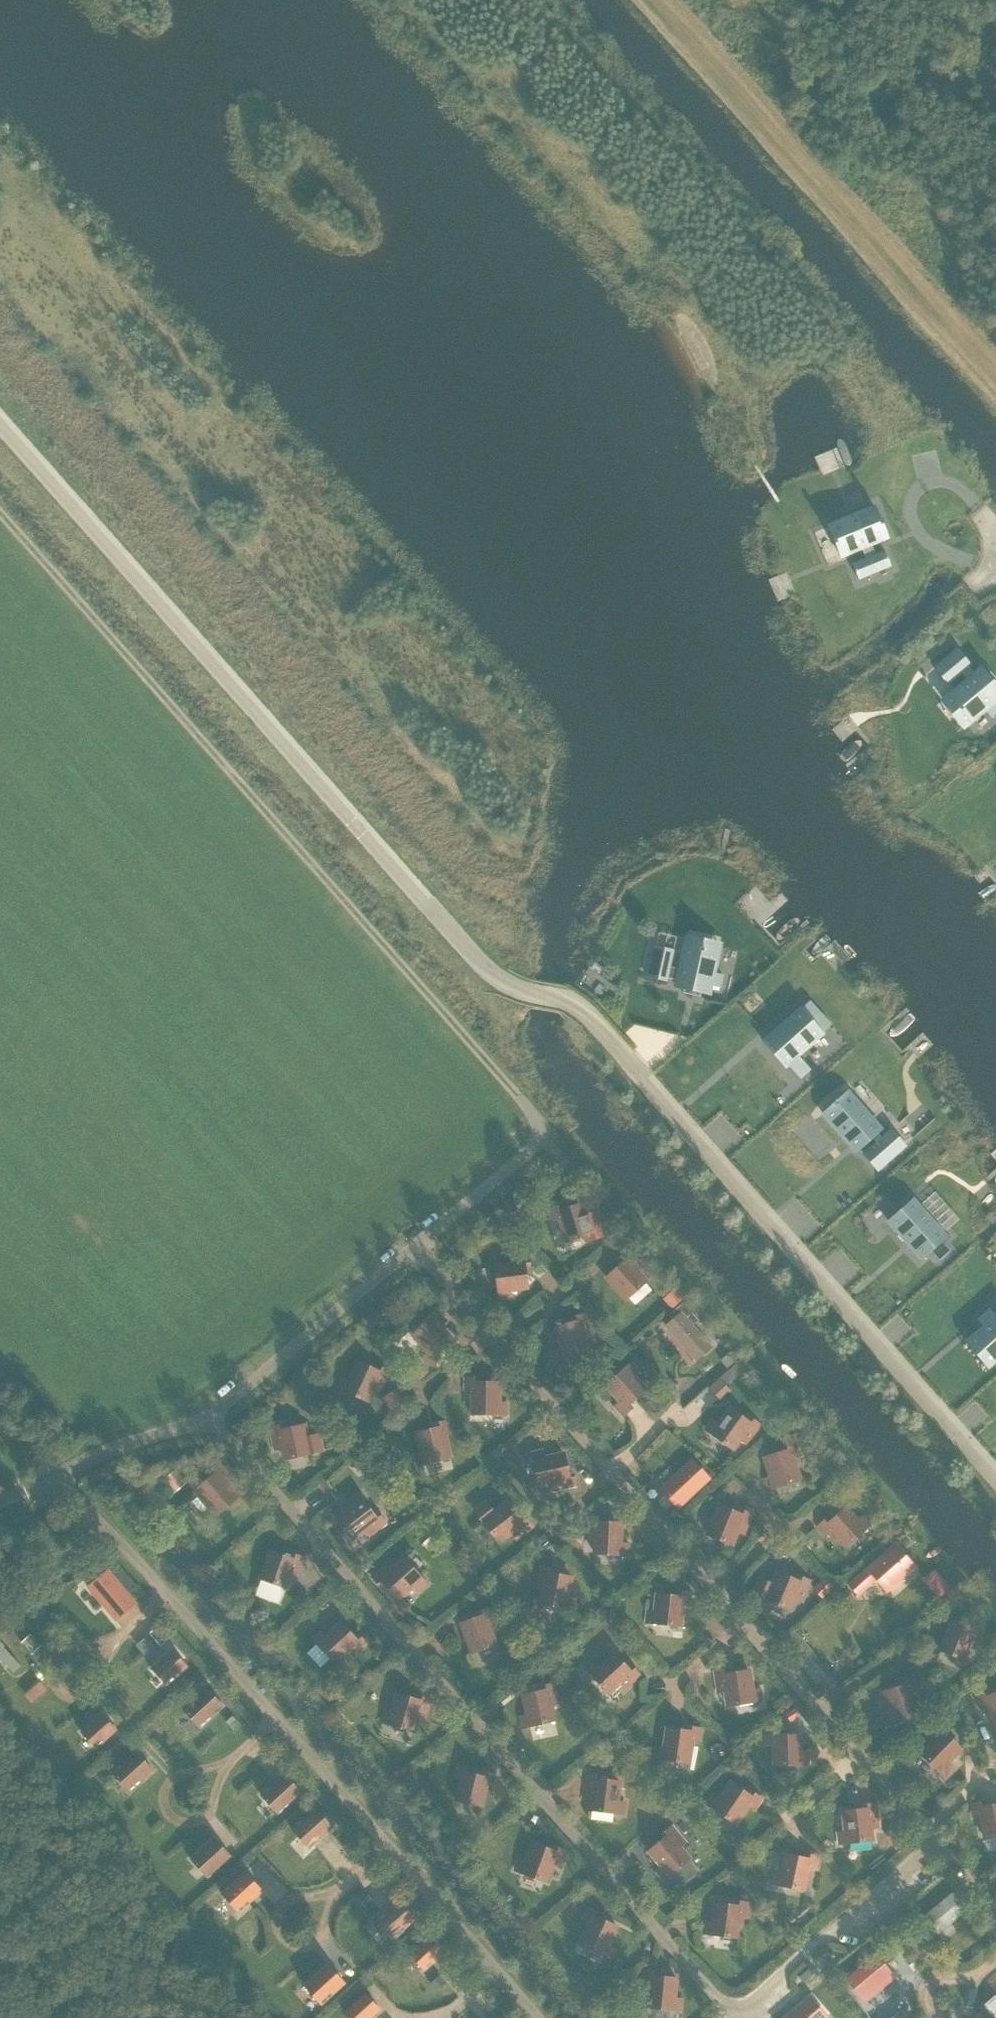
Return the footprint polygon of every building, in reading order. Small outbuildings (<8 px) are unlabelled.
[(859,579),(890,565),(884,550),(875,554),(870,543),(888,536),(875,506),(829,525),(842,555),(863,546),(867,557),(853,563),(859,579)] [(935,666),(948,682),(961,671),(967,679),(942,699),(964,725),(970,720),(984,709),(990,717),(995,712),(995,686),(981,667),(974,673),(968,666),(970,664),(956,648),(935,666)] [(650,946),(643,974),(667,979),(668,972),(678,975),(675,986),(708,993),(711,985),(719,987),(722,975),(713,973),(718,952),(704,949),(704,948),(699,947),(699,949),(685,945),(680,965),(670,963),(673,952),(650,946)] [(797,1055),(823,1033),(801,1008),(763,1041),(785,1066),(788,1064),(797,1055)] [(809,1069),(802,1061),(793,1069),(800,1077),(809,1069)] [(881,1129),(847,1091),(837,1100),(836,1099),(832,1103),(833,1104),(822,1113),(856,1151),(872,1137),(877,1142),(864,1154),(877,1169),(904,1145),(891,1129),(882,1138),(877,1132),(881,1129)] [(533,1195),(519,1203),(526,1216),(540,1208),(533,1195)] [(560,1205),(550,1208),(554,1220),(560,1218),(567,1240),(590,1233),(592,1239),(608,1234),(601,1209),(586,1213),(583,1203),(561,1209),(560,1205)] [(914,1249),(928,1265),(952,1244),(919,1206),(895,1228),(902,1236),(895,1243),(907,1255),(914,1249)] [(607,1276),(626,1298),(646,1281),(631,1265),(636,1260),(628,1251),(621,1258),(624,1261),(607,1276)] [(524,1265),(529,1264),(528,1254),(515,1256),(516,1262),(495,1265),(499,1298),(510,1296),(509,1289),(527,1287),(524,1265)] [(682,1300),(692,1288),(682,1279),(672,1291),(682,1300)] [(995,1359),(995,1314),(995,1316),(989,1309),(977,1319),(983,1326),(965,1341),(987,1367),(995,1359)] [(436,1355),(453,1340),(440,1325),(445,1320),(438,1312),(413,1334),(429,1352),(424,1356),(432,1365),(439,1359),(436,1355)] [(582,1327),(588,1325),(584,1313),(574,1316),(576,1321),(554,1328),(561,1347),(554,1349),(558,1360),(589,1349),(582,1327)] [(694,1357),(709,1344),(682,1314),(667,1327),(694,1357)] [(338,1386),(368,1400),(377,1379),(383,1382),(389,1370),(379,1366),(377,1370),(357,1361),(349,1379),(342,1376),(338,1386)] [(624,1414),(631,1407),(628,1404),(645,1389),(633,1375),(638,1371),(631,1362),(606,1385),(620,1400),(615,1405),(624,1414)] [(717,1379),(726,1390),(739,1380),(730,1369),(717,1379)] [(472,1413),(505,1413),(505,1402),(498,1402),(499,1382),(476,1382),(476,1377),(466,1377),(466,1389),(473,1389),(472,1413)] [(706,1429),(733,1448),(747,1429),(752,1433),(759,1423),(751,1417),(748,1421),(730,1408),(718,1424),(713,1420),(706,1429)] [(450,1432),(447,1420),(437,1422),(438,1427),(417,1432),(422,1452),(415,1454),(417,1464),(450,1456),(444,1433),(450,1432)] [(285,1458),(310,1453),(304,1424),(282,1429),(281,1424),(271,1427),(274,1439),(280,1438),(285,1458)] [(768,1488),(799,1478),(792,1456),(798,1454),(794,1442),(785,1445),(786,1450),(765,1457),(771,1476),(764,1478),(768,1488)] [(563,1486),(575,1484),(573,1474),(568,1475),(563,1453),(544,1457),(542,1450),(532,1453),(539,1485),(561,1480),(563,1486)] [(183,1484),(198,1475),(188,1458),(172,1468),(183,1484)] [(691,1459),(660,1488),(678,1507),(709,1478),(691,1459)] [(216,1515),(239,1495),(223,1476),(228,1471),(220,1462),(210,1470),(213,1474),(195,1490),(216,1515)] [(345,1510),(341,1505),(332,1511),(352,1538),(371,1523),(375,1528),(385,1521),(379,1513),(375,1516),(361,1498),(345,1510)] [(521,1531),(531,1524),(525,1516),(521,1519),(507,1501),(491,1513),(487,1508),(478,1515),(499,1541),(517,1526),(521,1531)] [(719,1505),(707,1533),(732,1543),(740,1522),(746,1524),(751,1512),(742,1509),(740,1513),(719,1505)] [(829,1522),(826,1518),(818,1525),(827,1534),(832,1530),(846,1545),(870,1523),(863,1515),(858,1520),(846,1506),(829,1522)] [(589,1516),(589,1528),(595,1529),(594,1552),(627,1554),(628,1543),(621,1542),(622,1522),(599,1521),(599,1516),(589,1516)] [(903,1553),(894,1543),(889,1548),(853,1580),(848,1584),(857,1594),(875,1578),(887,1591),(900,1579),(909,1571),(907,1569),(897,1558),(903,1553)] [(261,1578),(285,1586),(292,1566),(299,1568),(303,1557),(293,1553),(292,1558),(270,1550),(261,1578)] [(382,1568),(372,1576),(379,1584),(383,1581),(398,1597),(412,1584),(417,1589),(425,1582),(403,1557),(386,1573),(382,1568)] [(320,1562),(305,1573),(319,1590),(333,1579),(320,1562)] [(549,1572),(550,1567),(541,1565),(538,1577),(545,1579),(540,1601),(572,1608),(574,1597),(567,1596),(571,1576),(549,1572)] [(106,1569),(86,1586),(116,1619),(135,1601),(106,1569)] [(822,1581),(832,1589),(841,1577),(832,1569),(822,1581)] [(758,1576),(751,1592),(790,1608),(798,1588),(804,1591),(809,1579),(800,1575),(798,1580),(777,1571),(773,1582),(758,1576)] [(647,1621),(680,1625),(682,1603),(688,1604),(690,1592),(680,1591),(679,1595),(657,1593),(655,1611),(648,1610),(647,1621)] [(471,1652),(496,1643),(488,1621),(494,1619),(489,1607),(480,1610),(482,1615),(461,1623),(471,1652)] [(939,1649),(964,1658),(972,1637),(978,1639),(983,1628),(974,1624),(972,1628),(951,1620),(939,1649)] [(352,1646),(356,1651),(366,1642),(359,1635),(355,1638),(340,1621),(325,1635),(320,1630),(312,1637),(335,1662),(352,1646)] [(33,1634),(44,1645),(52,1636),(41,1625),(33,1634)] [(156,1628),(147,1635),(157,1649),(166,1643),(156,1628)] [(166,1684),(187,1666),(172,1649),(151,1668),(166,1684)] [(639,1673),(632,1666),(629,1669),(614,1652),(599,1666),(594,1660),(586,1668),(608,1692),(626,1677),(630,1682),(639,1673)] [(715,1670),(717,1682),(725,1681),(727,1704),(760,1699),(758,1688),(752,1689),(748,1670),(726,1673),(725,1668),(715,1670)] [(886,1723),(918,1713),(910,1690),(916,1688),(912,1676),(903,1680),(904,1684),(883,1691),(890,1710),(883,1713),(886,1723)] [(522,1726),(555,1719),(549,1696),(556,1695),(553,1682),(543,1685),(544,1689),(522,1694),(527,1714),(520,1715),(522,1726)] [(223,1705),(206,1687),(182,1708),(199,1727),(223,1705)] [(976,1694),(980,1706),(986,1704),(995,1726),(995,1725),(995,1692),(987,1695),(985,1691),(976,1694)] [(381,1720),(413,1730),(420,1708),(426,1709),(430,1697),(420,1695),(419,1699),(397,1693),(391,1712),(384,1710),(381,1720)] [(95,1747),(116,1729),(102,1712),(81,1731),(95,1747)] [(946,1763),(960,1749),(944,1733),(948,1729),(940,1722),(932,1731),(936,1736),(920,1752),(943,1776),(951,1768),(946,1763)] [(664,1747),(657,1746),(656,1757),(688,1762),(692,1738),(698,1739),(700,1727),(690,1726),(689,1730),(667,1727),(664,1747)] [(767,1730),(767,1743),(774,1742),(775,1764),(808,1763),(807,1752),(800,1752),(800,1734),(777,1735),(777,1730),(767,1730)] [(112,1772),(129,1790),(153,1769),(136,1750),(112,1772)] [(481,1805),(488,1777),(466,1771),(467,1767),(458,1764),(455,1777),(461,1778),(456,1799),(481,1805)] [(590,1808),(623,1812),(624,1802),(617,1801),(620,1781),(597,1778),(598,1773),(588,1772),(586,1784),(593,1785),(590,1808)] [(277,1813),(301,1792),(284,1773),(260,1794),(277,1813)] [(720,1799),(714,1795),(708,1804),(735,1822),(748,1803),(754,1807),(761,1797),(753,1791),(750,1795),(731,1782),(720,1799)] [(984,1837),(995,1835),(995,1804),(982,1806),(982,1801),(972,1803),(974,1815),(980,1814),(984,1837)] [(839,1842),(872,1838),(869,1815),(876,1815),(874,1802),(865,1803),(865,1808),(843,1811),(845,1831),(838,1832),(839,1842)] [(292,1829),(309,1847),(332,1826),(315,1807),(292,1829)] [(663,1879),(689,1857),(674,1839),(679,1835),(670,1826),(663,1832),(666,1836),(649,1850),(662,1866),(656,1870),(663,1879)] [(207,1877),(231,1855),(214,1837),(190,1858),(207,1877)] [(559,1867),(565,1849),(556,1846),(554,1850),(533,1842),(526,1861),(519,1859),(516,1869),(547,1881),(553,1864),(559,1867)] [(772,1882),(804,1889),(809,1866),(815,1867),(818,1855),(808,1853),(807,1858),(785,1853),(781,1873),(774,1871),(772,1882)] [(221,1892),(238,1911),(262,1890),(245,1871),(221,1892)] [(977,1915),(968,1905),(965,1908),(953,1893),(924,1916),(937,1931),(962,1910),(971,1920),(977,1915)] [(392,1939),(415,1918),(398,1899),(375,1920),(392,1939)] [(704,1932),(737,1936),(739,1913),(746,1914),(748,1901),(738,1900),(737,1905),(715,1902),(712,1922),(705,1921),(704,1932)] [(610,1957),(614,1947),(608,1944),(617,1926),(596,1916),(599,1912),(590,1907),(584,1919),(590,1921),(580,1942),(610,1957)] [(424,1969),(445,1950),(430,1934),(409,1952),(424,1969)] [(848,1979),(861,1995),(889,1971),(876,1956),(848,1979)] [(321,2003),(344,1982),(327,1963),(304,1984),(321,2003)] [(680,2009),(681,1998),(674,1997),(676,1977),(654,1975),(654,1970),(644,1969),(643,1982),(650,1983),(647,2006),(680,2009)] [(379,2009),(364,1992),(344,2011),(350,2017),(369,2017),(379,2009)] [(994,1994),(983,2003),(995,2017),(995,1996),(994,1994)] [(806,1995),(779,2017),(819,2017),(823,2015),(806,1995)] [(911,2017),(903,2008),(890,2017),(911,2017)]
